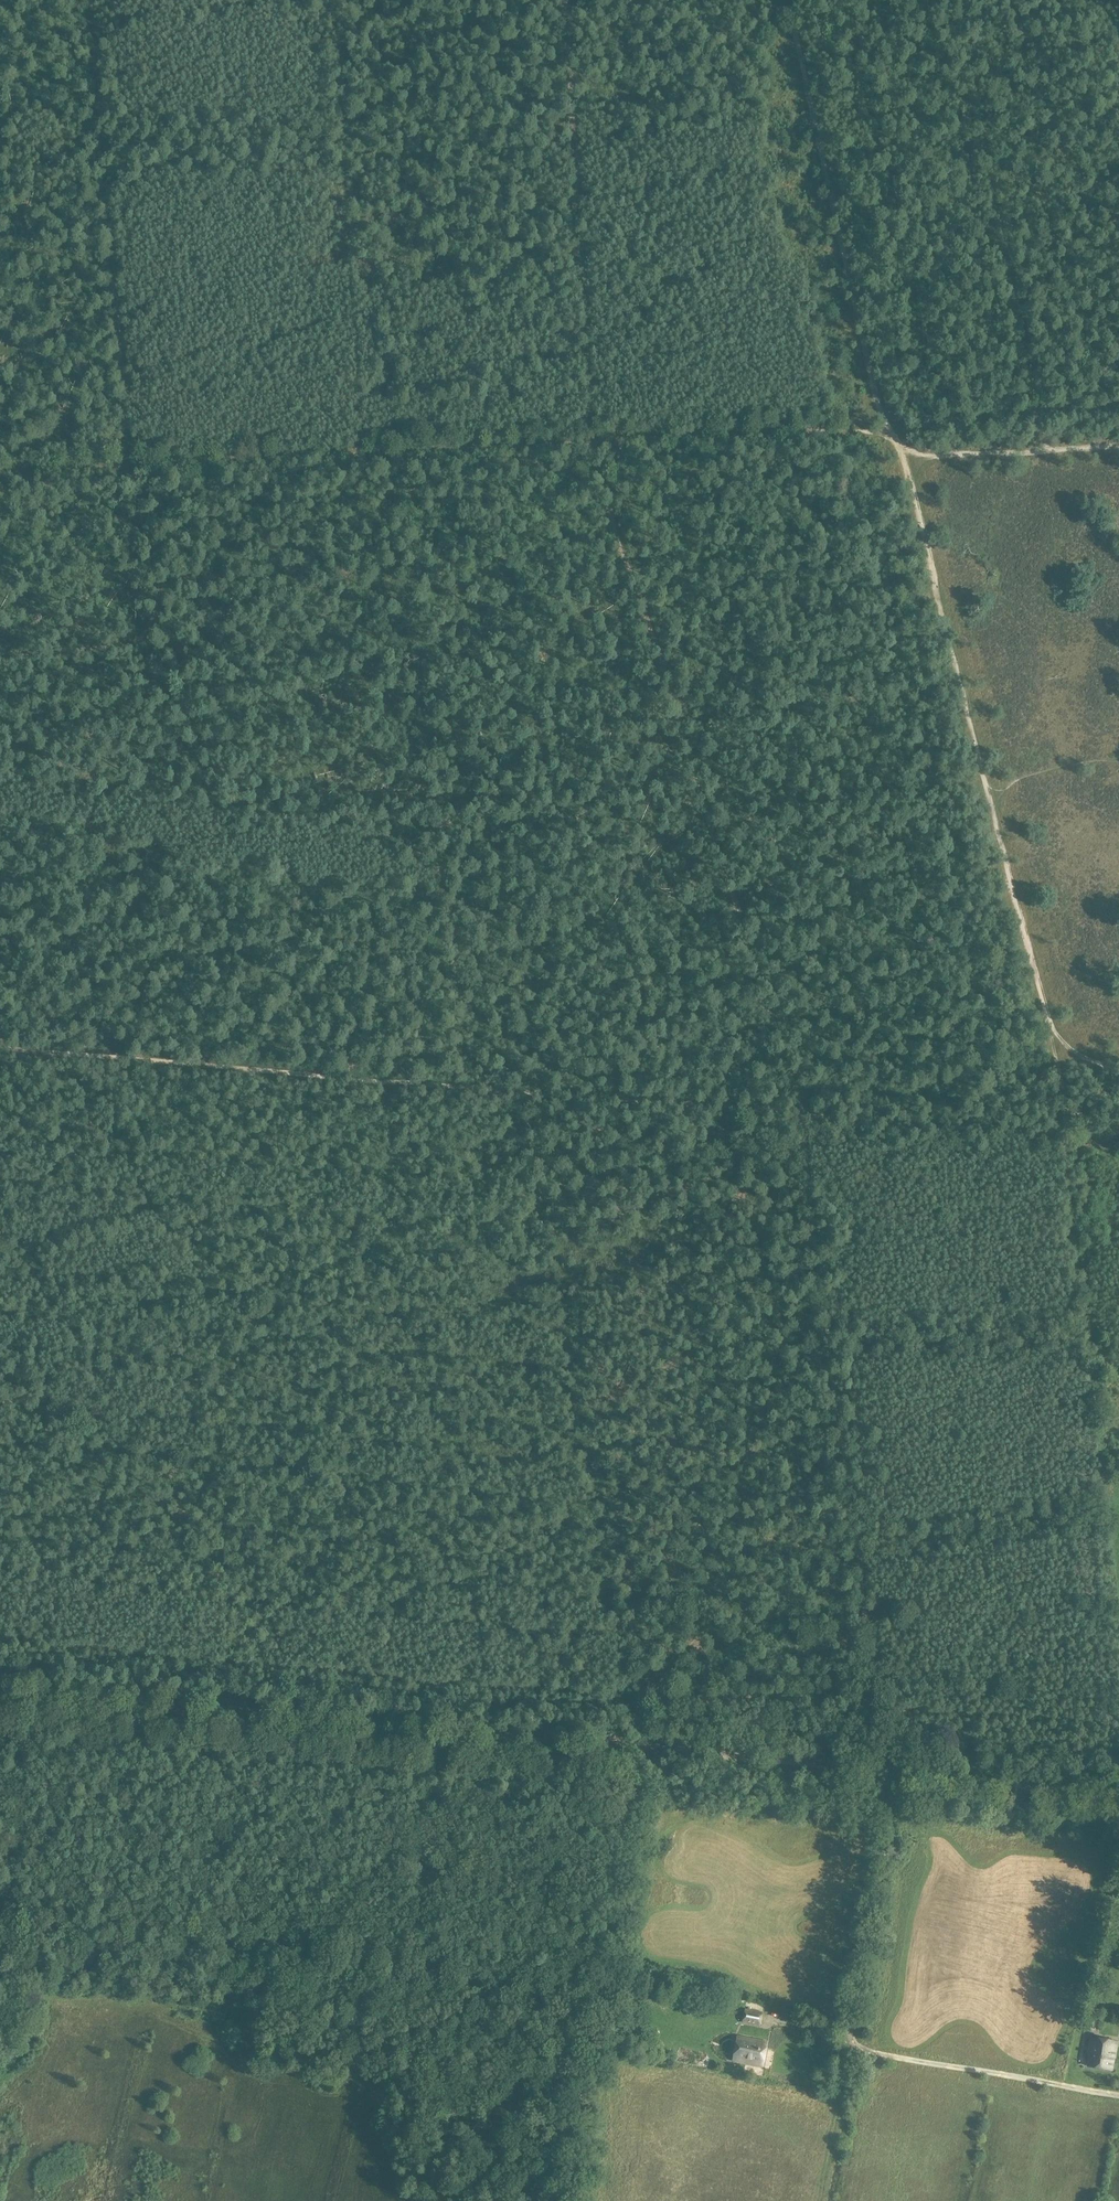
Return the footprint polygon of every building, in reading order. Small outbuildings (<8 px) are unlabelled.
[(760,2027),(763,2012),(744,2008),(741,2024),(760,2027)] [(738,2037),(733,2060),(762,2066),(767,2042),(738,2037)] [(1109,2070),(1111,2058),(1114,2059),(1116,2042),(1090,2038),(1088,2055),(1090,2055),(1088,2067),(1109,2070)]
